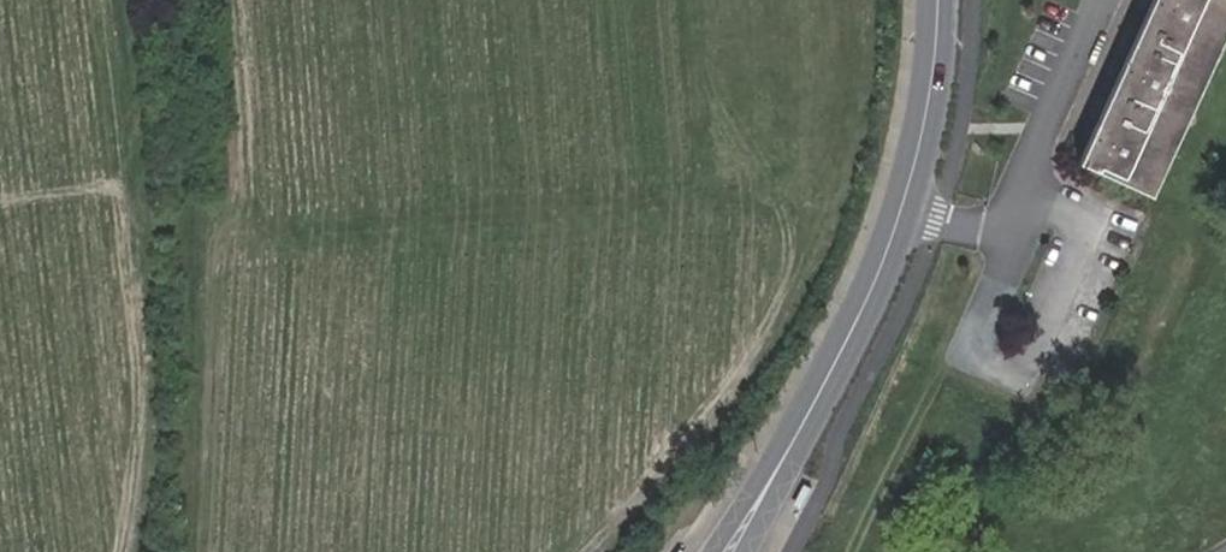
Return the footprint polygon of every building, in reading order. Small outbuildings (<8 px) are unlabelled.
[(1079,164),(1143,192),(1225,12),(1225,0),(1154,0),(1079,164)]
